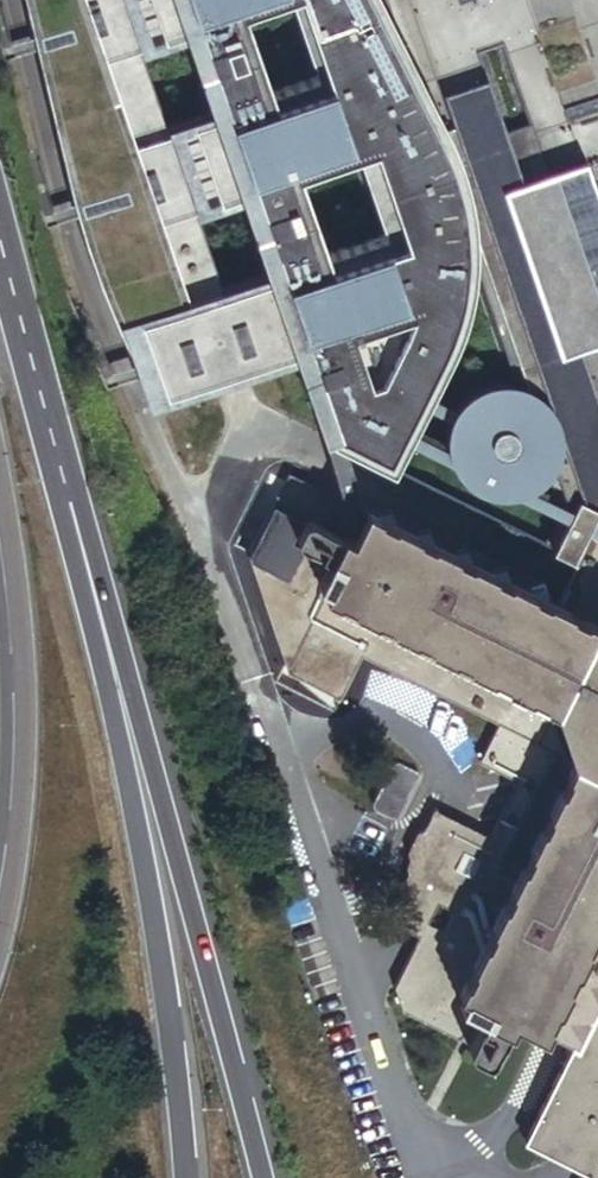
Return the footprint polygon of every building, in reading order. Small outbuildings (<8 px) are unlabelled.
[(377,0),(18,0),(65,193),(143,405),(287,361),(310,438),(311,441),(312,442),(314,444),(317,446),(379,475),(434,359),(452,322),(463,291),(467,268),(468,242),(468,233),(461,177),(450,142),(404,53),(385,15),(377,0)] [(597,526),(597,0),(380,0),(385,15),(404,53),(450,142),(461,177),(468,233),(468,242),(519,395),(523,397),(527,400),(531,404),(535,408),(538,413),(541,417),(544,423),(546,428),(547,434),(548,439),(548,445),(548,451),(547,456),(545,462),(544,466),(561,517),(541,559),(564,570),(545,611),(555,616),(597,526)] [(541,472),(544,467),(544,466),(545,462),(547,456),(548,451),(548,445),(548,439),(547,434),(546,428),(544,423),(541,417),(538,413),(535,408),(531,404),(527,400),(523,397),(519,395),(518,394),(513,392),(507,390),(502,388),(496,387),(491,387),(485,387),(479,388),(474,389),(469,391),(463,394),(459,397),(454,400),(450,404),(446,408),(443,412),(440,417),(437,422),(435,428),(434,433),(433,439),(433,444),(433,450),(434,455),(435,461),(437,467),(439,471),(443,477),(446,481),(449,485),(454,489),(458,492),(463,495),(468,498),(473,500),(479,501),(484,502),(490,502),(496,502),(501,501),(507,500),(512,498),(517,496),(522,493),(527,490),(531,486),(535,481),(538,477),(541,472)] [(502,727),(484,765),(523,784),(495,844),(475,886),(454,876),(423,942),(395,1000),(402,1023),(453,1047),(472,1007),(554,1045),(579,1056),(532,1154),(583,1177),(597,1177),(597,526),(555,616),(545,611),(526,602),(519,583),(500,590),(480,581),(472,561),(453,568),(433,559),(426,540),(407,546),(387,537),(380,517),(361,525),(277,485),(242,556),(278,673),(344,705),(365,661),(502,727)] [(392,771),(390,772),(369,813),(369,816),(370,818),(388,826),(391,827),(394,826),(414,785),(414,783),(413,781),(394,771),(392,771)] [(475,886),(495,844),(454,825),(435,816),(425,838),(384,919),(402,929),(423,942),(454,876),(475,886)]
